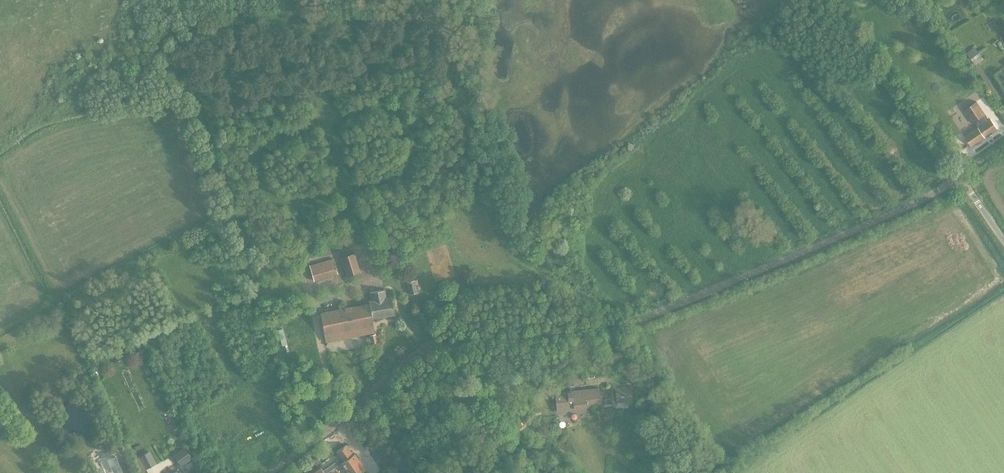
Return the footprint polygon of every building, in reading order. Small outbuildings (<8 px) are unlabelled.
[(970,58),(974,64),(982,58),(979,52),(970,58)] [(988,103),(993,101),(988,88),(982,91),(988,103)] [(976,101),(964,109),(973,123),(975,122),(978,127),(964,136),(971,146),(998,129),(990,118),(987,120),(984,115),(985,115),(976,101)] [(931,135),(936,142),(942,137),(937,130),(937,129),(930,134),(931,135)] [(980,147),(984,154),(995,149),(991,142),(980,147)] [(341,256),(347,276),(360,272),(354,253),(341,256)] [(313,276),(313,279),(336,272),(335,268),(333,258),(310,265),(313,276)] [(407,281),(410,294),(417,292),(415,284),(418,283),(417,279),(414,280),(414,279),(407,281)] [(320,313),(326,340),(326,342),(374,332),(372,318),(393,314),(391,296),(386,297),(384,290),(369,292),(371,301),(368,301),(369,303),(320,313)] [(615,387),(616,402),(632,400),(630,385),(615,387)] [(556,405),(557,410),(573,408),(600,405),(598,389),(555,394),(556,405)] [(340,463),(347,472),(359,472),(365,469),(354,453),(352,454),(346,444),(336,451),(341,458),(323,470),(321,467),(312,472),(326,472),(340,463)] [(185,448),(175,456),(182,466),(192,458),(185,448)] [(140,472),(147,472),(148,472),(144,465),(138,468),(140,472)]
